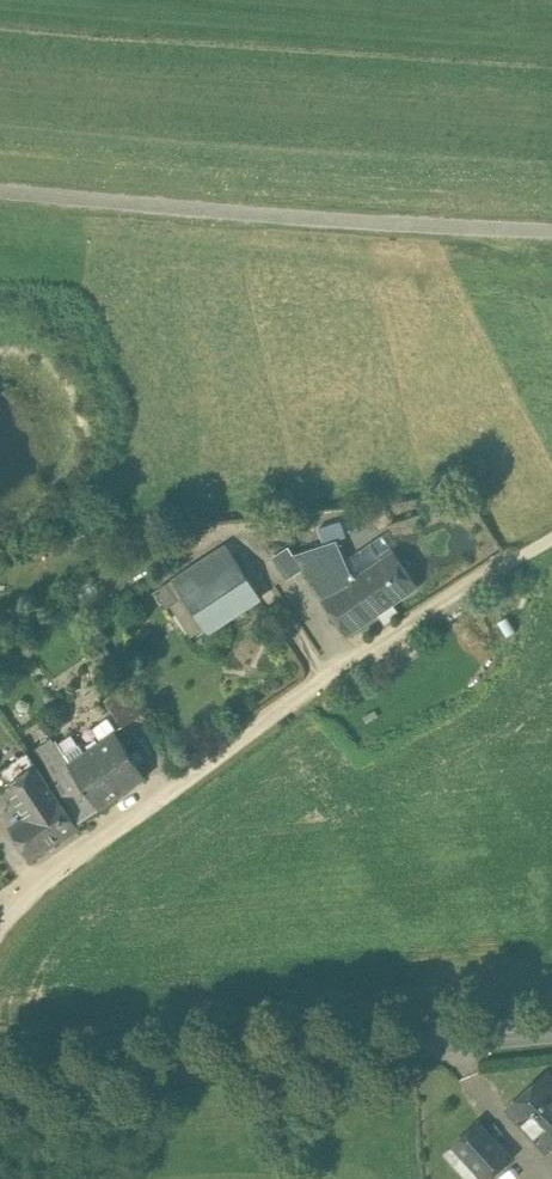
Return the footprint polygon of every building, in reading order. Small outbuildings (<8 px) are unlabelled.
[(195,535),(166,534),(165,543),(195,545),(195,535)] [(324,598),(356,576),(353,572),(352,573),(336,538),(294,553),(303,566),(324,598)] [(227,543),(173,579),(184,596),(205,628),(206,630),(261,594),(236,557),(227,543)] [(303,566),(294,553),(288,544),(272,554),(287,576),(303,566)] [(418,586),(393,550),(356,576),(324,598),(323,598),(348,634),(418,586)] [(173,604),(184,596),(173,579),(156,589),(168,607),(173,604)] [(184,596),(173,604),(194,635),(205,628),(184,596)] [(142,712),(124,685),(104,699),(122,725),(142,712)] [(68,762),(100,808),(146,776),(116,731),(85,751),(71,760),(68,762)] [(68,762),(71,760),(66,752),(53,734),(30,748),(52,781),(68,762)] [(79,743),(66,752),(71,760),(85,751),(79,743)] [(27,750),(0,768),(0,774),(28,815),(11,826),(30,856),(78,825),(60,797),(59,798),(27,750)] [(100,808),(68,762),(52,781),(80,821),(100,808)] [(546,1073),(508,1108),(546,1149),(551,1144),(551,1080),(546,1073)] [(479,1121),(454,1144),(486,1178),(487,1178),(511,1157),(479,1121)]
